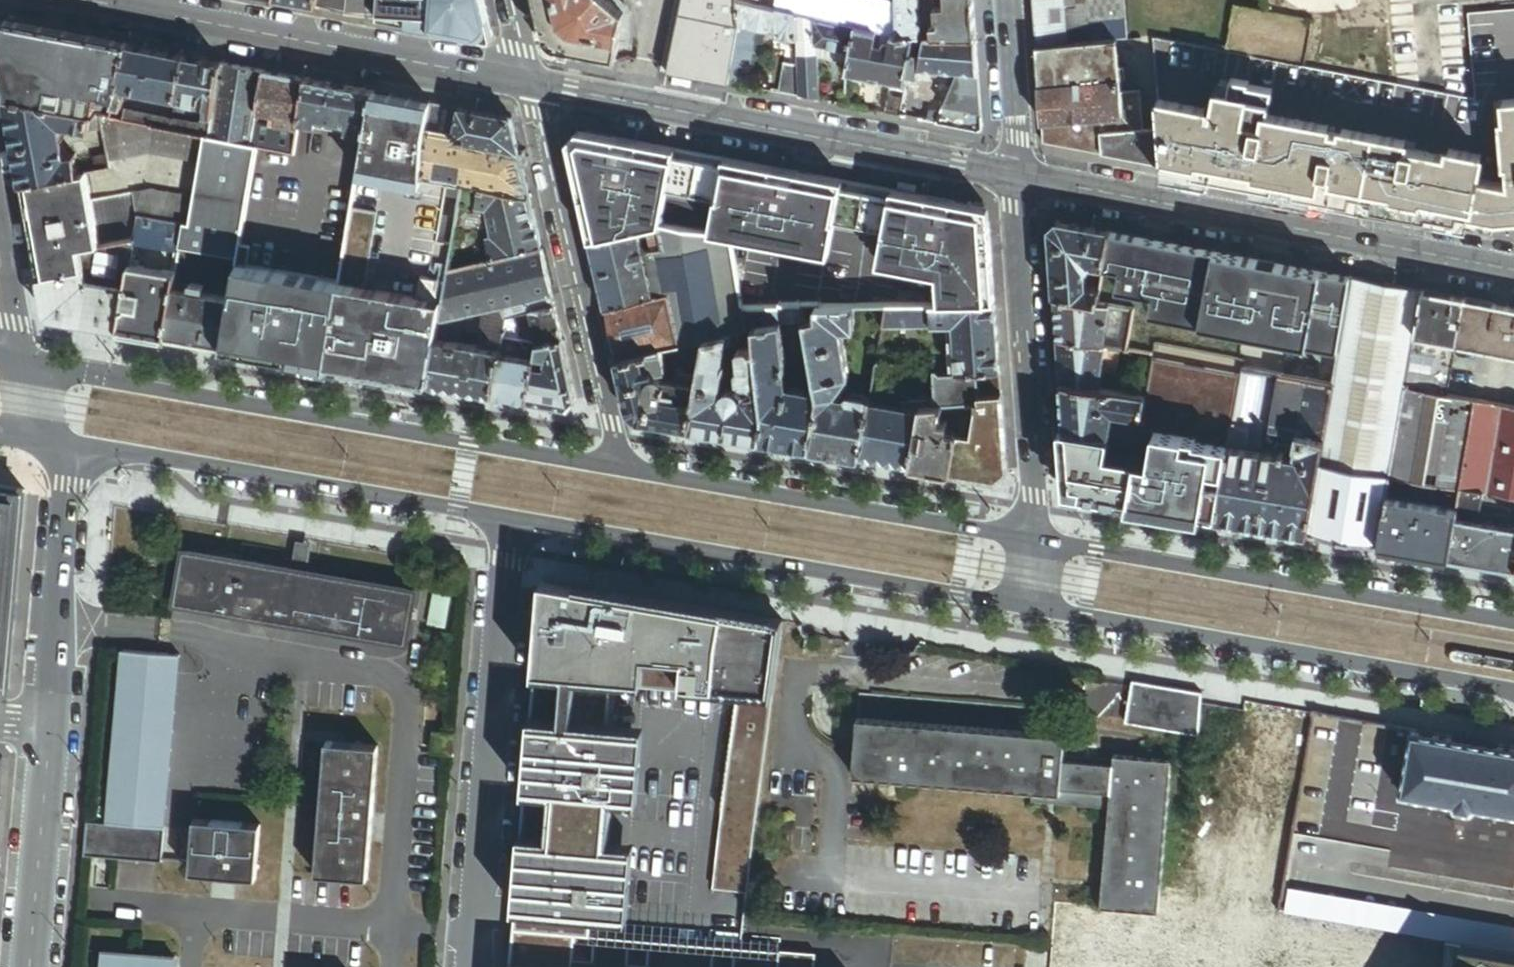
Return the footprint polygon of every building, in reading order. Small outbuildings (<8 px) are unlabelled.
[(317,5),(377,16),(379,0),(318,0),(317,5)] [(377,16),(432,27),(458,32),(458,28),(468,29),(492,31),(491,26),(485,0),(379,0),(377,16)] [(545,37),(546,41),(548,44),(553,48),(556,50),(560,52),(617,62),(626,13),(612,0),(536,0),(545,37)] [(669,64),(667,72),(679,74),(692,11),(738,20),(738,14),(736,14),(736,0),(683,0),(669,64)] [(738,0),(738,14),(738,20),(738,24),(752,27),(776,32),(780,33),(785,10),(770,7),(738,0)] [(974,0),(947,0),(947,5),(937,5),(938,24),(933,25),(933,26),(934,37),(977,38),(974,0)] [(1038,44),(1067,42),(1063,0),(1034,0),(1038,44)] [(1125,0),(1063,0),(1067,42),(1118,39),(1129,38),(1125,0)] [(1267,9),(1318,4),(1318,0),(1266,0),(1267,9)] [(798,41),(797,13),(785,10),(780,33),(780,37),(798,41)] [(738,24),(738,20),(692,11),(679,74),(728,83),(731,70),(733,55),(738,24)] [(817,45),(816,18),(797,13),(798,41),(801,97),(820,100),(819,86),(818,58),(817,45)] [(851,49),(854,26),(816,18),(817,45),(851,49)] [(4,97),(93,114),(95,102),(97,95),(104,96),(115,98),(117,88),(125,44),(4,21),(0,25),(0,72),(4,97)] [(752,27),(738,24),(733,55),(747,58),(752,27)] [(899,36),(880,32),(878,46),(863,43),(866,28),(854,26),(851,49),(849,62),(848,74),(905,85),(906,76),(910,53),(912,36),(899,36)] [(933,26),(920,26),(920,36),(923,36),(934,37),(933,26)] [(493,38),(492,31),(468,29),(458,28),(458,32),(480,36),(493,38)] [(801,97),(798,41),(780,37),(780,33),(776,32),(775,39),(774,49),(787,52),(786,58),(784,72),(780,93),(801,97)] [(980,73),(977,38),(934,37),(923,36),(923,38),(921,53),(918,69),(929,70),(956,72),(980,73)] [(921,53),(923,38),(913,37),(911,53),(921,53)] [(1120,69),(1118,39),(1067,42),(1070,85),(1121,82),(1120,69)] [(1070,85),(1067,42),(1038,44),(1041,88),(1070,85)] [(184,55),(125,44),(117,88),(129,90),(176,99),(184,55)] [(817,45),(818,58),(849,62),(851,49),(817,45)] [(787,52),(774,49),(774,55),(775,55),(775,70),(784,72),(786,58),(787,52)] [(911,53),(910,53),(906,76),(917,76),(918,69),(921,53),(911,53)] [(221,62),(184,55),(176,99),(182,100),(188,101),(206,105),(212,106),(213,106),(216,92),(221,62)] [(731,70),(744,73),(747,58),(733,55),(731,70)] [(263,70),(221,62),(216,92),(249,99),(258,100),(263,70)] [(658,62),(657,70),(667,72),(669,64),(658,62)] [(306,79),(263,70),(258,100),(251,145),(256,146),(294,153),(298,123),(306,79)] [(731,70),(728,83),(742,86),(744,73),(731,70)] [(938,120),(956,72),(929,70),(926,118),(938,120)] [(984,125),(980,73),(956,72),(938,120),(937,122),(979,130),(984,125)] [(372,91),(306,79),(298,123),(365,136),(372,91)] [(1121,82),(1070,85),(1041,88),(1043,122),(1073,120),(1123,116),(1122,90),(1121,82)] [(129,90),(117,88),(115,98),(114,106),(126,108),(129,90)] [(883,112),(901,116),(904,90),(887,88),(883,112)] [(1137,89),(1122,90),(1123,116),(1138,107),(1137,89)] [(427,134),(434,103),(372,91),(365,136),(359,171),(375,173),(374,178),(425,186),(425,179),(427,134)] [(1227,94),(1221,116),(1167,101),(1164,165),(1196,167),(1195,171),(1222,176),(1224,168),(1238,171),(1236,179),(1244,181),(1265,185),(1267,173),(1287,177),(1285,188),(1306,193),(1308,184),(1322,187),(1321,195),(1337,198),(1338,192),(1363,197),(1362,203),(1383,207),(1384,199),(1399,202),(1397,210),(1458,222),(1460,213),(1497,221),(1513,221),(1513,185),(1494,182),(1500,162),(1278,119),(1280,105),(1227,94)] [(97,95),(95,102),(102,104),(104,96),(97,95)] [(93,114),(4,97),(21,186),(75,177),(70,156),(66,157),(59,124),(65,123),(68,129),(92,132),(106,130),(104,116),(93,114)] [(258,100),(249,99),(242,143),(251,145),(258,100)] [(455,139),(461,108),(434,103),(427,134),(455,139)] [(211,114),(212,106),(206,105),(204,113),(211,114)] [(1142,161),(1140,127),(1138,107),(1123,116),(1073,120),(1074,135),(1053,144),(1142,161)] [(511,118),(461,108),(455,139),(519,152),(511,118)] [(126,110),(124,120),(169,129),(171,118),(126,110)] [(124,120),(104,116),(106,130),(110,158),(111,164),(148,157),(200,166),(206,136),(172,129),(169,129),(124,120)] [(174,119),(172,129),(206,136),(207,136),(209,126),(174,119)] [(1045,142),(1053,144),(1074,135),(1073,120),(1043,122),(1045,142)] [(365,136),(298,123),(294,153),(256,146),(244,218),(348,235),(359,171),(365,136)] [(1155,126),(1155,125),(1140,127),(1142,161),(1158,164),(1156,139),(1153,138),(1154,132),(1155,126)] [(427,134),(425,179),(463,187),(480,190),(530,199),(519,152),(455,139),(427,134)] [(675,189),(681,152),(587,134),(572,146),(591,241),(668,222),(675,189)] [(207,136),(206,136),(200,166),(195,200),(190,225),(185,224),(181,246),(238,256),(244,218),(256,146),(251,145),(242,143),(207,136)] [(732,164),(682,153),(674,190),(724,201),(732,164)] [(111,164),(110,158),(97,160),(99,173),(112,171),(111,164)] [(732,163),(718,235),(836,257),(848,191),(849,185),(732,163)] [(75,177),(21,186),(37,280),(83,272),(80,251),(99,247),(91,203),(86,175),(75,177)] [(480,190),(463,187),(455,232),(463,234),(491,227),(489,217),(492,211),(476,208),(480,190)] [(530,199),(480,190),(476,208),(492,211),(489,217),(491,227),(493,238),(489,239),(491,251),(493,259),(541,248),(530,199)] [(900,201),(848,191),(842,224),(893,235),(900,201)] [(190,225),(195,200),(147,193),(91,203),(99,247),(134,241),(139,216),(185,224),(190,225)] [(900,193),(900,201),(885,267),(945,280),(948,303),(1003,305),(997,214),(900,193)] [(180,252),(181,246),(185,224),(139,216),(134,241),(134,244),(180,252)] [(348,235),(244,218),(238,256),(231,298),(230,300),(334,318),(341,280),(348,235)] [(1099,303),(1101,289),(1088,287),(1086,271),(1090,269),(1091,266),(1104,268),(1110,232),(1058,222),(1050,228),(1055,296),(1099,303)] [(746,330),(742,308),(735,267),(729,238),(723,237),(717,236),(661,225),(658,226),(663,248),(652,251),(642,253),(653,300),(668,297),(680,345),(683,344),(706,339),(728,334),(735,333),(746,330)] [(663,248),(658,226),(647,228),(650,243),(652,251),(663,248)] [(637,231),(618,235),(591,241),(607,310),(653,300),(642,253),(640,244),(637,231)] [(463,234),(455,232),(449,269),(493,259),(491,251),(459,258),(463,234)] [(1136,294),(1145,238),(1110,232),(1104,268),(1119,271),(1116,290),(1136,294)] [(1249,259),(1145,238),(1136,294),(1175,302),(1171,320),(1236,333),(1249,259)] [(83,272),(37,280),(42,308),(53,318),(120,330),(130,265),(131,261),(134,244),(134,241),(99,247),(80,251),(83,272)] [(646,242),(640,244),(642,253),(652,251),(650,243),(646,242)] [(552,295),(541,248),(493,259),(449,269),(444,298),(443,310),(441,318),(485,309),(504,306),(530,300),(552,295)] [(1352,278),(1249,259),(1236,333),(1339,352),(1352,278)] [(120,330),(166,338),(174,288),(177,274),(138,266),(130,265),(120,330)] [(1422,291),(1352,278),(1339,352),(1334,387),(1325,439),(1309,534),(1319,536),(1378,546),(1406,387),(1422,291)] [(334,318),(327,366),(430,384),(438,337),(441,318),(443,310),(431,308),(433,296),(341,280),(334,318)] [(189,290),(190,284),(177,281),(175,288),(189,290)] [(166,338),(223,348),(230,300),(231,298),(202,293),(204,286),(190,284),(189,290),(175,288),(174,288),(166,338)] [(1465,299),(1422,291),(1406,387),(1446,395),(1456,345),(1465,299)] [(555,308),(552,295),(530,300),(533,312),(555,308)] [(444,298),(433,296),(431,308),(443,310),(444,298)] [(1110,304),(1099,303),(1055,296),(1058,339),(1104,346),(1110,304)] [(653,300),(607,310),(618,359),(662,349),(680,345),(668,297),(653,300)] [(1465,299),(1456,345),(1487,351),(1499,353),(1513,356),(1513,309),(1507,308),(1495,305),(1465,299)] [(223,348),(327,366),(334,318),(230,300),(223,348)] [(533,312),(530,300),(504,306),(507,317),(531,312),(533,312)] [(930,304),(932,328),(943,327),(952,318),(955,354),(998,351),(995,302),(964,303),(948,303),(930,304)] [(887,305),(883,328),(932,328),(930,304),(887,305)] [(1134,308),(1110,304),(1104,346),(1110,347),(1119,348),(1127,349),(1133,313),(1134,308)] [(504,306),(485,309),(485,310),(485,311),(481,336),(481,341),(486,341),(502,345),(504,337),(507,317),(504,306)] [(854,330),(854,306),(818,307),(818,320),(808,322),(820,390),(821,393),(812,448),(862,456),(871,403),(872,397),(848,392),(846,394),(834,392),(833,386),(840,384),(851,376),(843,331),(854,330)] [(778,307),(766,308),(767,325),(778,324),(779,326),(808,322),(805,307),(778,307)] [(562,339),(555,308),(533,312),(531,312),(538,344),(562,339)] [(767,325),(766,308),(755,308),(755,328),(767,325)] [(744,310),(748,331),(754,330),(754,309),(744,310)] [(481,336),(485,311),(475,313),(467,315),(464,332),(481,336)] [(442,320),(439,338),(462,342),(464,332),(467,315),(442,320)] [(778,324),(767,325),(755,328),(755,345),(764,415),(760,439),(812,448),(821,393),(820,390),(797,386),(788,390),(783,384),(786,382),(784,373),(787,371),(779,326),(778,324)] [(737,343),(735,333),(728,334),(725,348),(729,347),(737,343)] [(725,348),(728,334),(706,339),(702,361),(699,377),(698,387),(691,427),(760,439),(764,415),(755,345),(742,347),(739,350),(741,364),(738,380),(743,391),(742,397),(739,397),(739,393),(738,391),(736,388),(732,386),(728,386),(727,387),(723,390),(722,392),(722,394),(719,394),(724,366),(722,365),(725,348)] [(439,338),(438,337),(430,384),(454,388),(467,390),(494,395),(501,354),(501,350),(485,347),(475,345),(462,342),(439,338)] [(576,400),(562,339),(538,344),(536,358),(550,360),(550,362),(545,366),(543,369),(534,368),(529,401),(570,408),(576,400)] [(702,361),(706,339),(683,344),(681,357),(702,361)] [(1104,346),(1058,339),(1061,383),(1098,388),(1099,388),(1104,346)] [(501,350),(502,345),(486,341),(485,347),(501,350)] [(536,358),(538,344),(530,342),(528,359),(536,360),(536,358)] [(922,347),(891,349),(892,362),(923,361),(922,347)] [(666,370),(662,349),(618,359),(630,412),(639,418),(691,427),(698,387),(679,384),(674,383),(666,382),(665,380),(663,377),(661,376),(658,376),(657,373),(666,370)] [(891,349),(880,349),(877,363),(892,362),(891,349)] [(1000,370),(998,351),(955,354),(956,373),(977,372),(1000,370)] [(501,354),(494,395),(529,401),(534,368),(536,360),(528,359),(501,354)] [(980,402),(977,372),(956,373),(941,374),(935,367),(937,399),(937,405),(942,405),(961,403),(980,402)] [(676,373),(674,383),(679,384),(681,374),(686,375),(686,371),(679,370),(678,370),(676,373)] [(1002,400),(1000,370),(977,372),(980,402),(1002,400)] [(679,384),(698,387),(699,377),(686,375),(681,374),(679,384)] [(1142,418),(1143,410),(1146,396),(1145,396),(1135,394),(1099,388),(1098,388),(1061,383),(1065,429),(1109,436),(1114,409),(1117,410),(1122,415),(1142,418)] [(1135,394),(1145,396),(1146,387),(1136,386),(1135,394)] [(1446,395),(1406,387),(1378,546),(1448,558),(1474,401),(1446,395)] [(937,405),(937,399),(921,400),(917,404),(916,409),(922,410),(923,406),(937,405)] [(1007,479),(1002,400),(980,402),(961,403),(957,433),(950,471),(1005,481),(1007,479)] [(1448,558),(1513,570),(1513,408),(1474,401),(1448,558)] [(916,410),(871,403),(862,456),(913,465),(922,410),(916,409),(916,410)] [(922,410),(913,465),(950,471),(957,433),(945,430),(946,422),(939,421),(942,405),(937,405),(923,406),(922,410)] [(1139,434),(1142,418),(1122,415),(1117,410),(1114,409),(1109,436),(1122,438),(1138,440),(1139,434)] [(1116,463),(1122,438),(1065,429),(1073,499),(1138,511),(1147,472),(1116,463)] [(1197,444),(1167,439),(1159,472),(1147,472),(1140,512),(1210,523),(1219,474),(1222,459),(1194,453),(1197,444)] [(1298,460),(1238,454),(1228,521),(1319,536),(1333,445),(1302,440),(1298,460)] [(1238,454),(1197,444),(1194,453),(1222,459),(1219,474),(1233,479),(1238,454)] [(9,690),(26,492),(0,488),(0,689),(9,690)] [(417,591),(184,552),(177,604),(408,643),(417,591)] [(732,693),(766,696),(776,620),(546,581),(537,675),(614,682),(732,693)] [(84,854),(161,860),(178,656),(177,656),(122,652),(108,824),(87,822),(84,854)] [(511,966),(574,966),(577,934),(592,935),(594,915),(631,917),(637,843),(600,840),(601,833),(604,797),(641,800),(648,725),(611,723),(614,682),(537,675),(523,828),(514,929),(511,966)] [(1200,692),(1130,680),(1123,722),(1193,734),(1200,692)] [(708,886),(743,889),(746,848),(766,696),(732,693),(711,844),(708,886)] [(855,718),(1038,732),(1040,707),(857,693),(855,718)] [(1058,791),(1062,751),(1063,734),(1038,732),(855,718),(851,774),(1030,788),(1058,791)] [(1411,729),(1400,792),(1454,801),(1457,807),(1473,809),(1477,805),(1513,811),(1513,747),(1411,729)] [(380,747),(329,743),(317,875),(369,880),(380,747)] [(1058,800),(1108,804),(1112,755),(1090,753),(1062,751),(1058,791),(1058,800)] [(1108,804),(1100,906),(1157,912),(1158,893),(1158,890),(1169,759),(1112,755),(1108,804)] [(1028,798),(1058,800),(1058,791),(1030,788),(1028,798)] [(191,871),(257,877),(261,823),(195,817),(191,871)] [(1050,946),(1048,966),(1152,966),(1157,912),(1100,906),(1054,902),(1050,946)] [(1333,921),(1330,953),(1346,954),(1414,961),(1413,966),(1513,966),(1513,953),(1333,921)] [(633,938),(601,935),(598,966),(631,966),(633,938)] [(712,944),(657,940),(655,966),(710,966),(712,944)] [(817,953),(736,946),(735,966),(816,966),(817,953)] [(174,957),(105,952),(104,966),(173,966),(174,957)]
